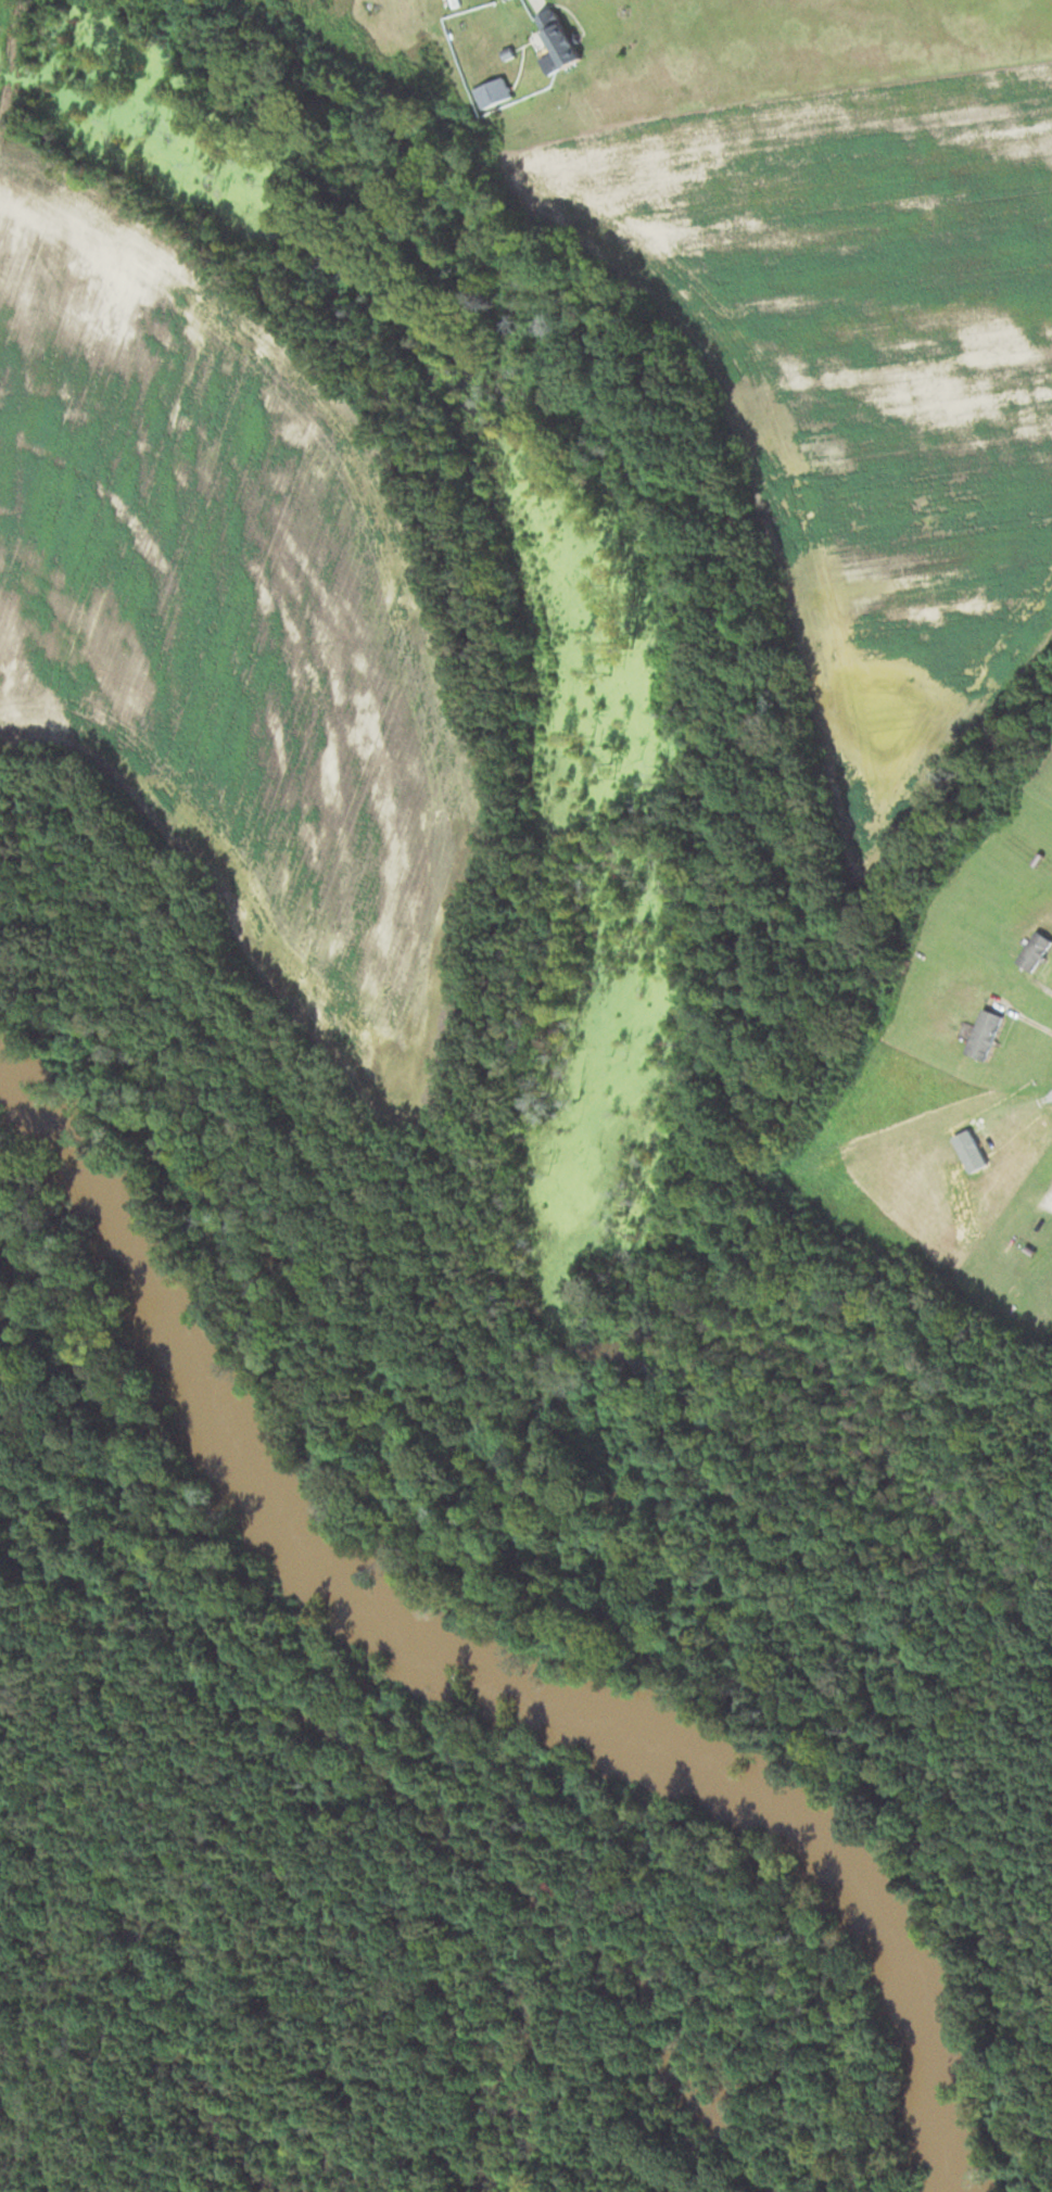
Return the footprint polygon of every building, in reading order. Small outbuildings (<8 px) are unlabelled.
[(560,68),(579,59),(556,6),(536,14),(560,68)] [(481,109),(511,96),(502,75),(472,88),(481,109)] [(1032,970),(1051,940),(1051,939),(1035,928),(1015,959),(1032,970)] [(1002,1014),(981,1006),(964,1051),(985,1059),(1002,1014)]
